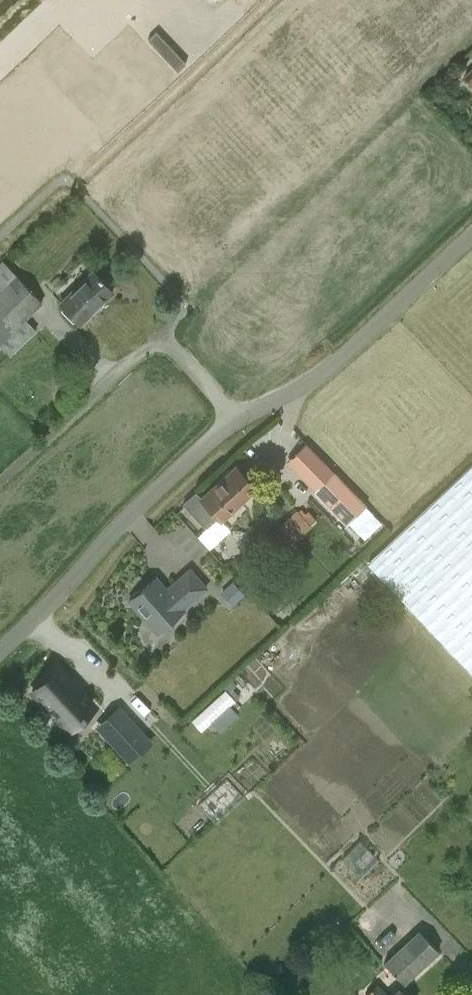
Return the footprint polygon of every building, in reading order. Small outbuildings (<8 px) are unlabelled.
[(53,60),(63,72),(61,74),(71,85),(74,83),(85,96),(108,74),(119,86),(133,74),(111,50),(99,61),(78,37),(53,60)] [(471,86),(471,69),(464,77),(471,86)] [(42,303),(3,263),(0,266),(0,344),(42,303)] [(60,302),(80,324),(112,293),(93,272),(60,302)] [(60,401),(67,409),(83,394),(75,386),(60,401)] [(306,445),(295,456),(321,483),(332,472),(306,445)] [(368,564),(471,674),(471,465),(368,564)] [(206,529),(218,518),(222,521),(257,490),(255,487),(256,486),(247,477),(245,478),(235,467),(201,498),(195,492),(183,504),(206,529)] [(365,506),(335,474),(316,493),(347,524),(365,506)] [(269,536),(282,551),(311,526),(297,510),(269,536)] [(185,605),(208,585),(192,566),(169,586),(159,574),(131,597),(146,615),(150,612),(161,626),(185,606),(185,605)] [(94,702),(61,665),(34,689),(71,730),(88,715),(84,711),(94,702)] [(230,687),(194,719),(204,730),(240,699),(230,687)] [(119,706),(96,727),(130,765),(154,743),(119,706)] [(348,859),(365,875),(380,859),(362,843),(348,859)] [(419,930),(402,946),(385,962),(405,984),(439,952),(419,930)] [(377,985),(367,994),(387,994),(377,985)]
